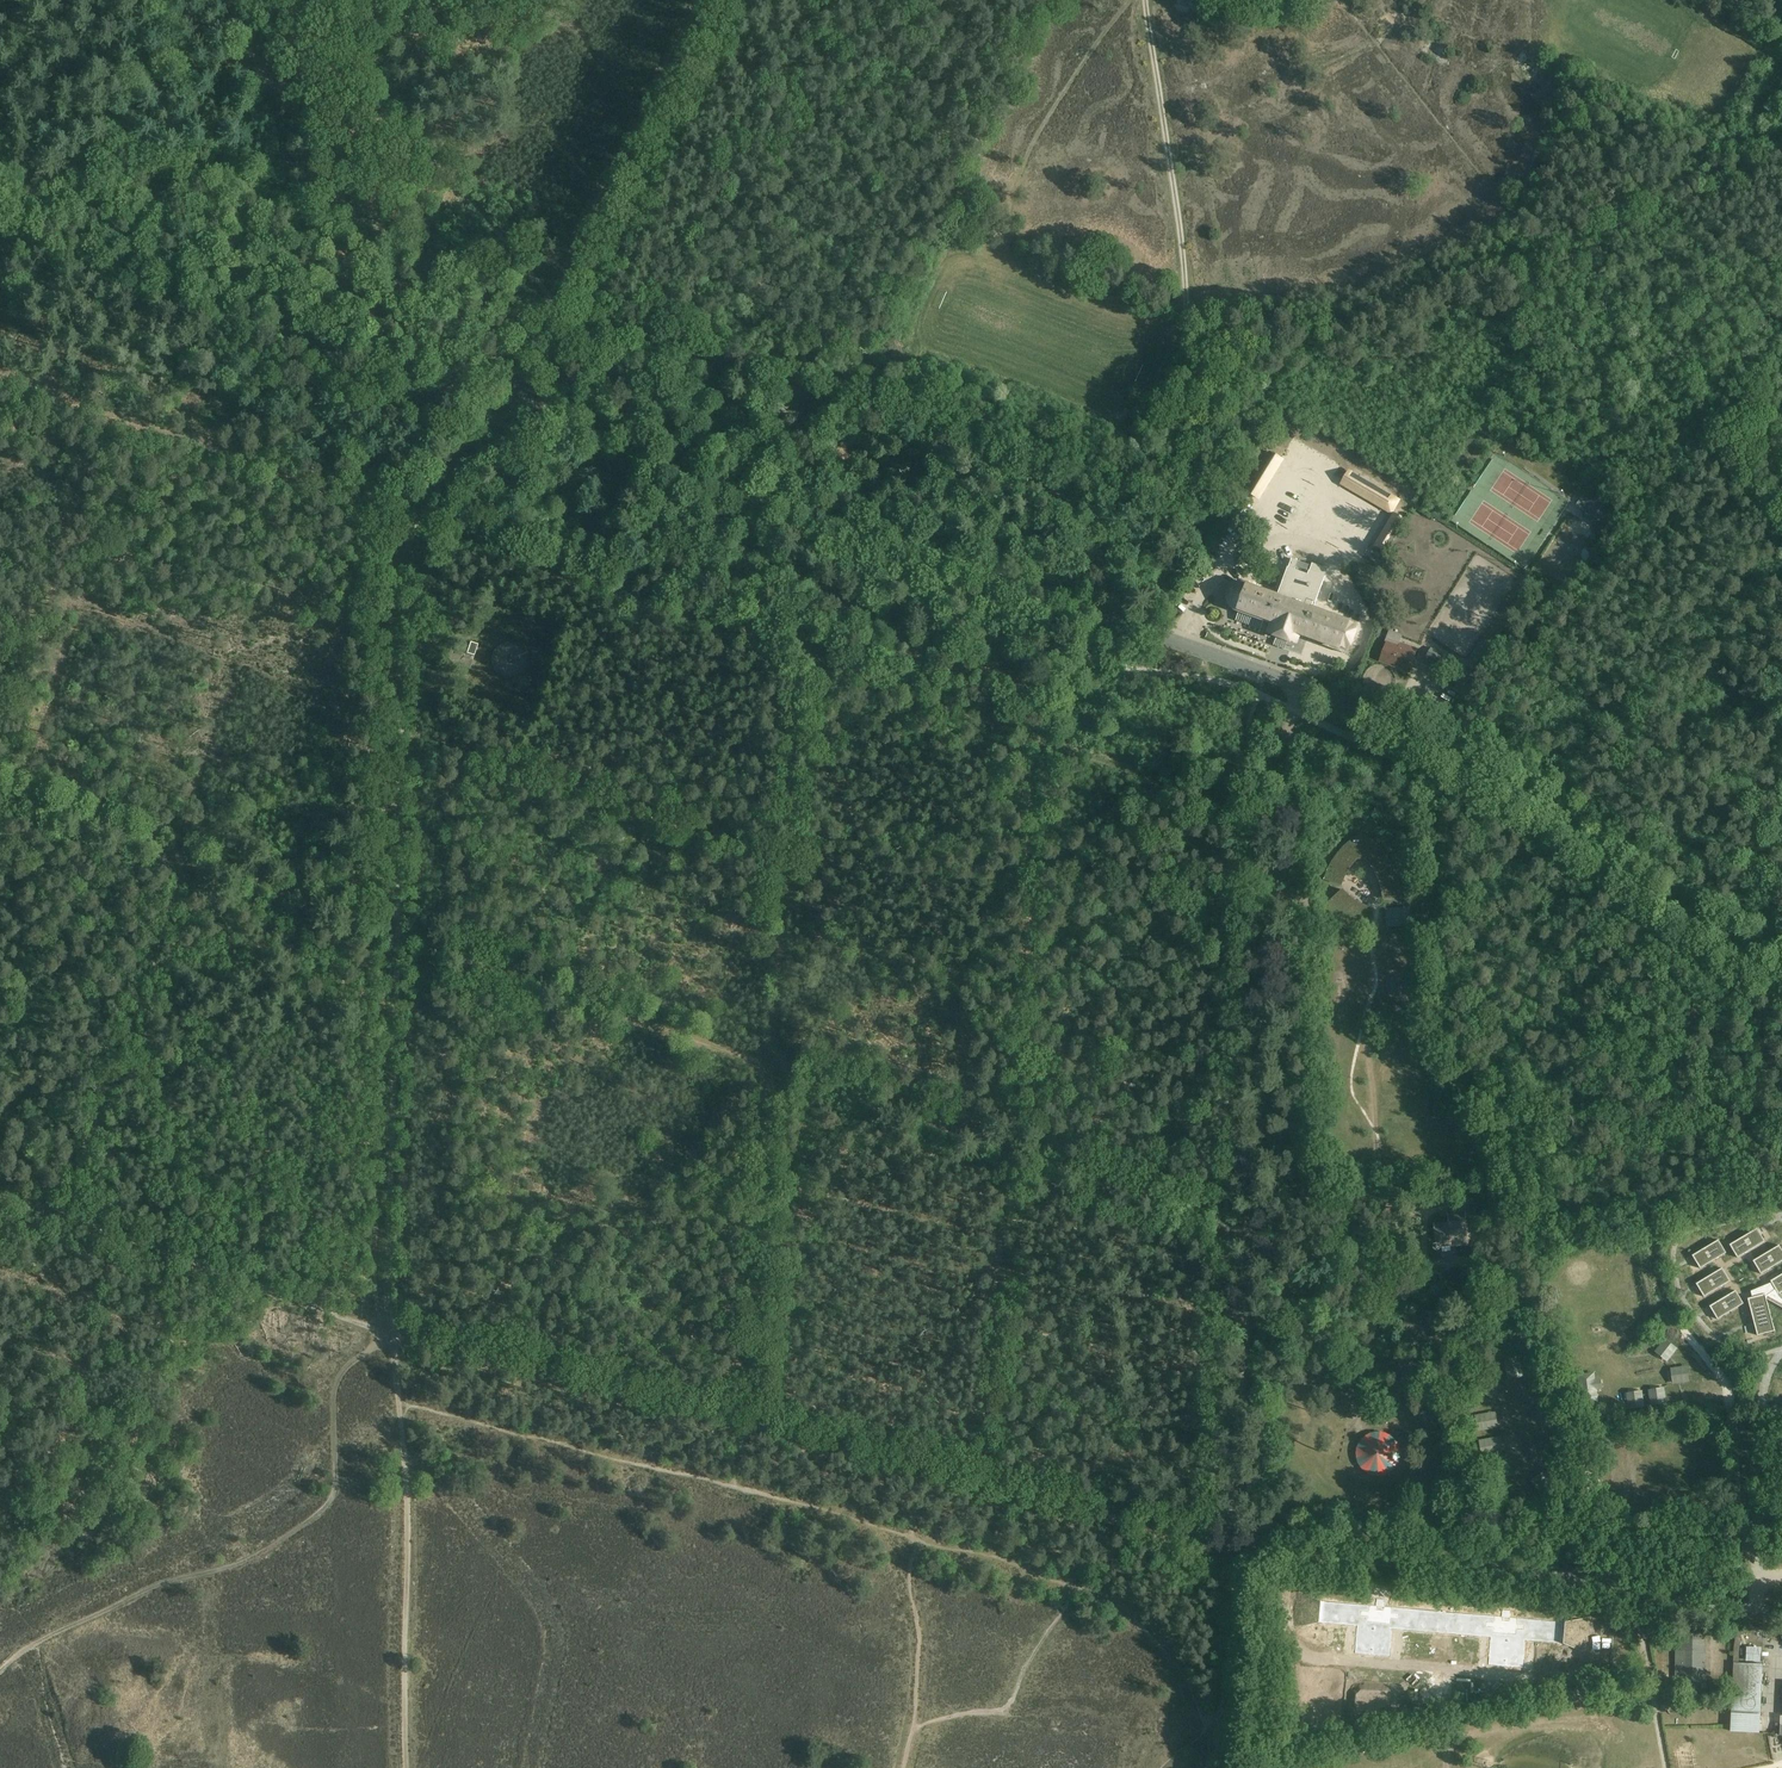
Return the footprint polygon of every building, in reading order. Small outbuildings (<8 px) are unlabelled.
[(1303,444),(1295,457),(1392,514),(1400,501),(1303,444)] [(1259,499),(1283,461),(1284,459),(1271,451),(1270,453),(1246,491),(1259,499)] [(1614,509),(1608,505),(1595,497),(1583,516),(1602,528),(1614,509)] [(1514,560),(1529,557),(1521,523),(1505,526),(1501,510),(1483,515),(1490,545),(1503,543),(1505,553),(1512,551),(1514,560)] [(1386,552),(1406,520),(1394,513),(1374,545),(1386,552)] [(1292,559),(1289,568),(1278,598),(1244,586),(1242,585),(1240,586),(1238,587),(1235,588),(1234,589),(1233,590),(1232,591),(1231,593),(1231,595),(1230,597),(1230,599),(1231,601),(1231,603),(1232,605),(1235,607),(1237,609),(1240,610),(1236,621),(1279,637),(1276,644),(1285,647),(1288,640),(1296,643),(1300,634),(1349,652),(1358,627),(1313,610),(1328,569),(1313,564),(1308,575),(1306,574),(1309,566),(1299,562),(1299,561),(1292,559)] [(1381,661),(1409,672),(1418,650),(1405,645),(1403,648),(1388,642),(1381,661)] [(474,657),(478,645),(471,643),(467,654),(474,657)] [(1451,661),(1446,669),(1471,684),(1493,649),(1484,644),(1469,671),(1451,661)] [(1275,660),(1276,661),(1273,668),(1280,671),(1287,657),(1279,653),(1275,660)] [(1357,859),(1366,859),(1371,865),(1375,871),(1378,877),(1381,884),(1383,891),(1383,899),(1401,898),(1400,888),(1397,879),(1394,870),(1390,862),(1384,854),(1378,847),(1370,840),(1362,834),(1352,840),(1345,847),(1339,854),(1333,861),(1329,870),(1326,879),(1342,884),(1345,877),(1348,871),(1352,865),(1357,859)] [(1348,896),(1343,891),(1330,902),(1337,909),(1345,915),(1353,920),(1362,924),(1368,908),(1360,904),(1354,901),(1348,896)] [(1441,1248),(1441,1247),(1442,1247),(1442,1252),(1452,1251),(1451,1246),(1468,1245),(1465,1213),(1449,1214),(1450,1224),(1435,1225),(1436,1243),(1435,1245),(1434,1246),(1434,1247),(1434,1249),(1435,1250),(1436,1250),(1437,1251),(1438,1251),(1439,1251),(1440,1249),(1441,1248)] [(1769,1230),(1735,1242),(1739,1254),(1773,1241),(1769,1230)] [(1697,1246),(1711,1241),(1708,1233),(1695,1237),(1697,1246)] [(1671,1245),(1681,1255),(1689,1246),(1679,1236),(1671,1245)] [(1647,1242),(1643,1247),(1655,1255),(1659,1250),(1647,1242)] [(1728,1242),(1692,1253),(1697,1270),(1733,1259),(1728,1242)] [(1596,1251),(1599,1258),(1611,1254),(1608,1247),(1596,1251)] [(1768,1252),(1771,1264),(1781,1261),(1781,1248),(1768,1252)] [(1584,1258),(1571,1262),(1575,1275),(1588,1271),(1584,1258)] [(1731,1275),(1699,1285),(1704,1300),(1736,1290),(1731,1275)] [(1773,1278),(1777,1292),(1781,1290),(1781,1275),(1773,1278)] [(1688,1286),(1678,1291),(1683,1302),(1693,1297),(1688,1286)] [(1775,1292),(1752,1295),(1757,1332),(1781,1329),(1775,1292)] [(1740,1296),(1707,1308),(1712,1322),(1745,1310),(1740,1296)] [(1514,1313),(1510,1300),(1499,1303),(1503,1316),(1514,1313)] [(1651,1311),(1662,1313),(1664,1302),(1653,1300),(1651,1311)] [(1404,1315),(1406,1339),(1438,1336),(1437,1312),(1404,1315)] [(1515,1391),(1505,1408),(1518,1416),(1529,1398),(1515,1391)] [(1295,1415),(1309,1412),(1307,1397),(1293,1399),(1295,1415)] [(1549,1411),(1542,1413),(1546,1427),(1553,1425),(1549,1411)] [(1324,1601),(1322,1625),(1362,1628),(1359,1656),(1396,1659),(1398,1631),(1500,1640),(1497,1667),(1534,1671),(1536,1643),(1576,1647),(1578,1623),(1521,1618),(1522,1612),(1512,1611),(1511,1618),(1391,1607),(1391,1601),(1382,1600),(1381,1606),(1324,1601)] [(1703,1639),(1703,1634),(1683,1634),(1683,1638),(1682,1638),(1681,1651),(1676,1651),(1676,1681),(1698,1682),(1698,1674),(1705,1674),(1706,1639),(1703,1639)] [(1464,1639),(1464,1649),(1480,1649),(1480,1639),(1464,1639)] [(1747,1648),(1747,1663),(1763,1663),(1762,1648),(1747,1648)] [(1314,1654),(1296,1658),(1298,1668),(1316,1665),(1314,1654)] [(1731,1731),(1760,1733),(1763,1664),(1734,1663),(1731,1731)] [(1314,1673),(1299,1681),(1302,1688),(1317,1680),(1314,1673)]
